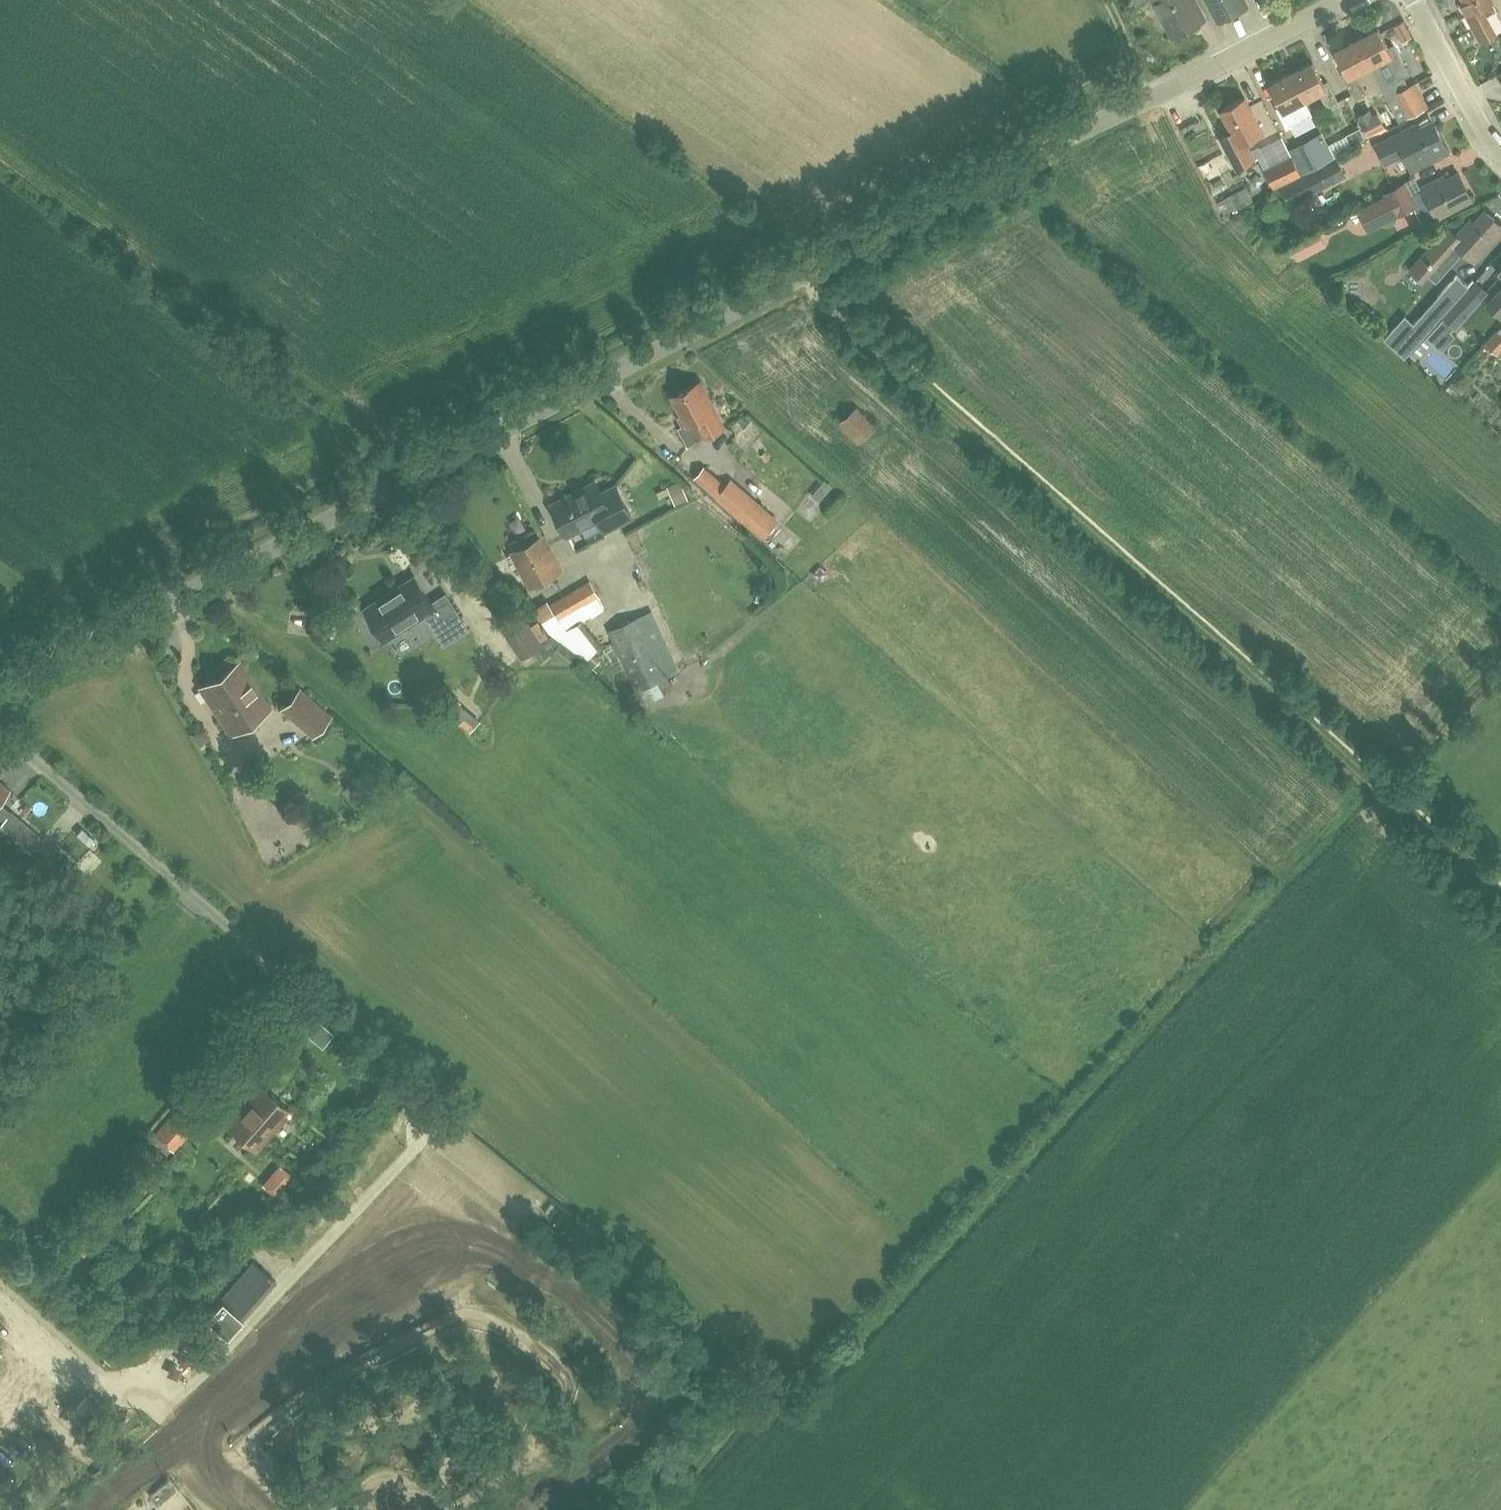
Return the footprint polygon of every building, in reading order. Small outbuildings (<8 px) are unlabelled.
[(1159,12),(1162,11),(1176,35),(1205,19),(1195,0),(1153,0),(1159,12)] [(1218,21),(1248,5),(1245,0),(1207,0),(1218,21)] [(1497,10),(1493,1),(1492,0),(1465,0),(1461,2),(1481,41),(1496,34),(1486,16),(1497,10)] [(1406,44),(1420,38),(1413,21),(1399,28),(1406,44)] [(1379,28),(1357,39),(1371,66),(1393,108),(1400,121),(1427,107),(1415,83),(1399,92),(1394,83),(1409,75),(1394,46),(1389,48),(1379,28)] [(1371,66),(1357,39),(1335,51),(1346,72),(1342,74),(1353,94),(1357,91),(1364,88),(1356,73),(1371,66)] [(1292,73),(1305,100),(1320,92),(1328,107),(1339,101),(1328,81),(1324,83),(1313,62),(1292,73)] [(1305,100),(1292,73),(1270,85),(1281,106),(1277,108),(1287,128),(1299,122),(1291,108),(1305,100)] [(1247,142),(1264,133),(1245,97),(1222,110),(1233,131),(1221,137),(1238,169),(1256,160),(1247,142)] [(1412,169),(1448,151),(1433,123),(1412,133),(1410,129),(1378,146),(1386,162),(1403,153),(1412,169)] [(1367,140),(1362,129),(1348,137),(1353,147),(1367,140)] [(1327,142),(1325,143),(1320,133),(1290,149),(1303,173),(1332,157),(1331,155),(1333,154),(1327,142)] [(1274,188),(1302,175),(1292,155),(1265,169),(1274,188)] [(1294,204),(1347,177),(1337,157),(1277,188),(1294,204)] [(1379,221),(1394,213),(1397,217),(1414,208),(1423,225),(1437,217),(1473,199),(1459,173),(1441,182),(1439,179),(1422,187),(1423,189),(1413,195),(1406,181),(1384,193),(1385,195),(1370,203),(1379,221)] [(1234,206),(1250,198),(1244,187),(1228,196),(1234,206)] [(1500,232),(1500,225),(1485,210),(1474,223),(1471,220),(1446,248),(1458,259),(1464,251),(1475,261),(1500,232)] [(1456,304),(1476,281),(1477,280),(1462,268),(1442,291),(1455,303),(1456,304)] [(1456,304),(1455,303),(1443,318),(1427,337),(1436,346),(1453,327),(1455,329),(1489,292),(1476,281),(1456,304)] [(1500,346),(1500,327),(1498,331),(1499,332),(1487,345),(1495,353),(1500,346)] [(706,436),(724,426),(701,381),(672,396),(687,423),(679,427),(688,445),(706,436)] [(858,444),(877,428),(858,406),(839,422),(858,444)] [(731,478),(725,484),(705,466),(695,478),(717,497),(716,498),(762,539),(779,520),(731,478)] [(604,531),(632,516),(616,486),(602,494),(596,482),(552,505),(568,535),(598,519),(604,531)] [(529,589),(565,570),(545,534),(509,552),(529,589)] [(540,620),(584,660),(585,659),(583,658),(584,657),(587,659),(590,655),(591,656),(602,644),(590,634),(594,629),(589,619),(604,609),(599,600),(601,598),(590,580),(550,604),(548,601),(536,609),(542,618),(540,620)] [(458,658),(407,582),(385,596),(407,629),(419,621),(448,664),(450,663),(458,658)] [(636,692),(675,673),(646,613),(608,631),(636,692)] [(584,660),(540,620),(531,626),(529,622),(506,637),(521,660),(535,650),(541,660),(554,652),(576,670),(584,660)] [(232,733),(269,709),(239,663),(201,687),(232,733)] [(312,738),(333,715),(300,687),(280,709),(312,738)] [(10,789),(0,781),(0,800),(10,789)] [(3,820),(0,824),(0,844),(27,868),(25,870),(32,878),(51,859),(43,851),(48,844),(0,801),(0,817),(3,820)] [(63,991),(57,985),(41,999),(47,1005),(63,991)] [(291,1111),(259,1084),(225,1123),(257,1151),(291,1111)] [(188,1095),(175,1111),(155,1133),(173,1149),(206,1111),(188,1095)] [(294,1183),(276,1168),(263,1183),(281,1199),(294,1183)] [(275,1280),(254,1261),(205,1317),(226,1336),(275,1280)] [(173,1491),(165,1482),(146,1498),(153,1507),(173,1491)]
